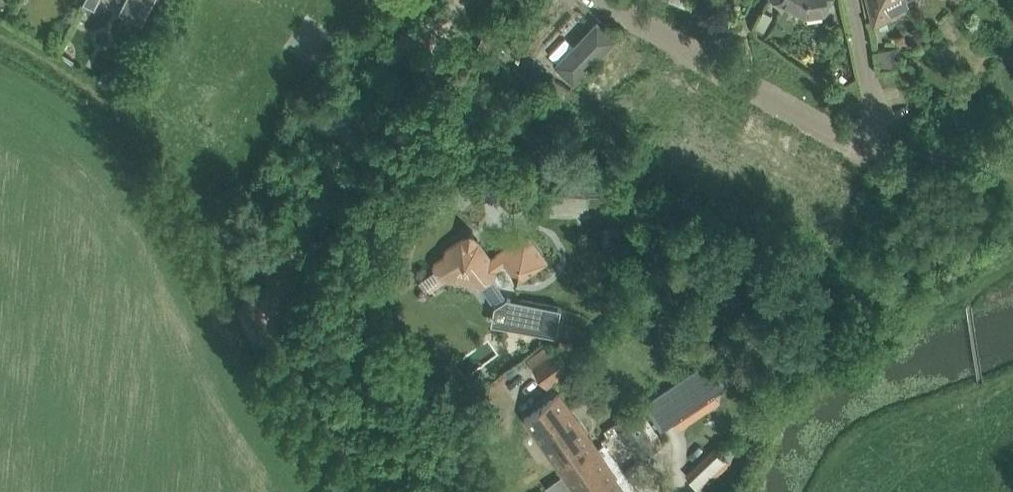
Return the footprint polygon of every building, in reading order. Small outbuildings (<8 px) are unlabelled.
[(82,3),(92,9),(96,3),(90,0),(84,0),(82,3)] [(119,12),(140,24),(153,0),(125,0),(119,12)] [(807,14),(824,12),(829,6),(828,0),(778,0),(807,14)] [(875,23),(892,15),(889,10),(883,0),(869,0),(875,23)] [(764,10),(755,27),(765,32),(773,14),(764,10)] [(307,13),(285,46),(311,64),(334,31),(307,13)] [(548,61),(572,84),(613,40),(591,18),(548,61)] [(483,36),(478,46),(489,51),(494,41),(483,36)] [(879,50),(882,68),(893,66),(894,64),(892,48),(879,50)] [(565,98),(571,88),(552,77),(546,87),(565,98)] [(551,182),(550,201),(563,201),(564,194),(564,183),(561,183),(551,182)] [(445,260),(435,267),(445,280),(450,276),(477,281),(481,286),(495,306),(495,307),(509,309),(507,323),(554,331),(554,335),(557,335),(562,307),(507,297),(494,277),(495,269),(505,262),(514,276),(523,278),(546,262),(537,248),(527,254),(519,253),(513,244),(489,260),(489,256),(478,239),(473,242),(467,240),(464,236),(447,248),(445,260)] [(573,359),(566,349),(557,349),(532,365),(547,387),(571,370),(573,359)] [(598,448),(596,445),(560,393),(524,418),(563,473),(573,462),(577,462),(583,458),(584,454),(598,448)] [(677,411),(678,394),(649,393),(648,410),(677,411)] [(658,436),(639,408),(638,407),(614,424),(639,461),(664,443),(658,436)] [(563,473),(577,491),(626,491),(616,477),(618,476),(598,448),(584,454),(583,458),(577,462),(573,462),(563,473)] [(688,477),(699,490),(730,461),(718,449),(688,477)]
